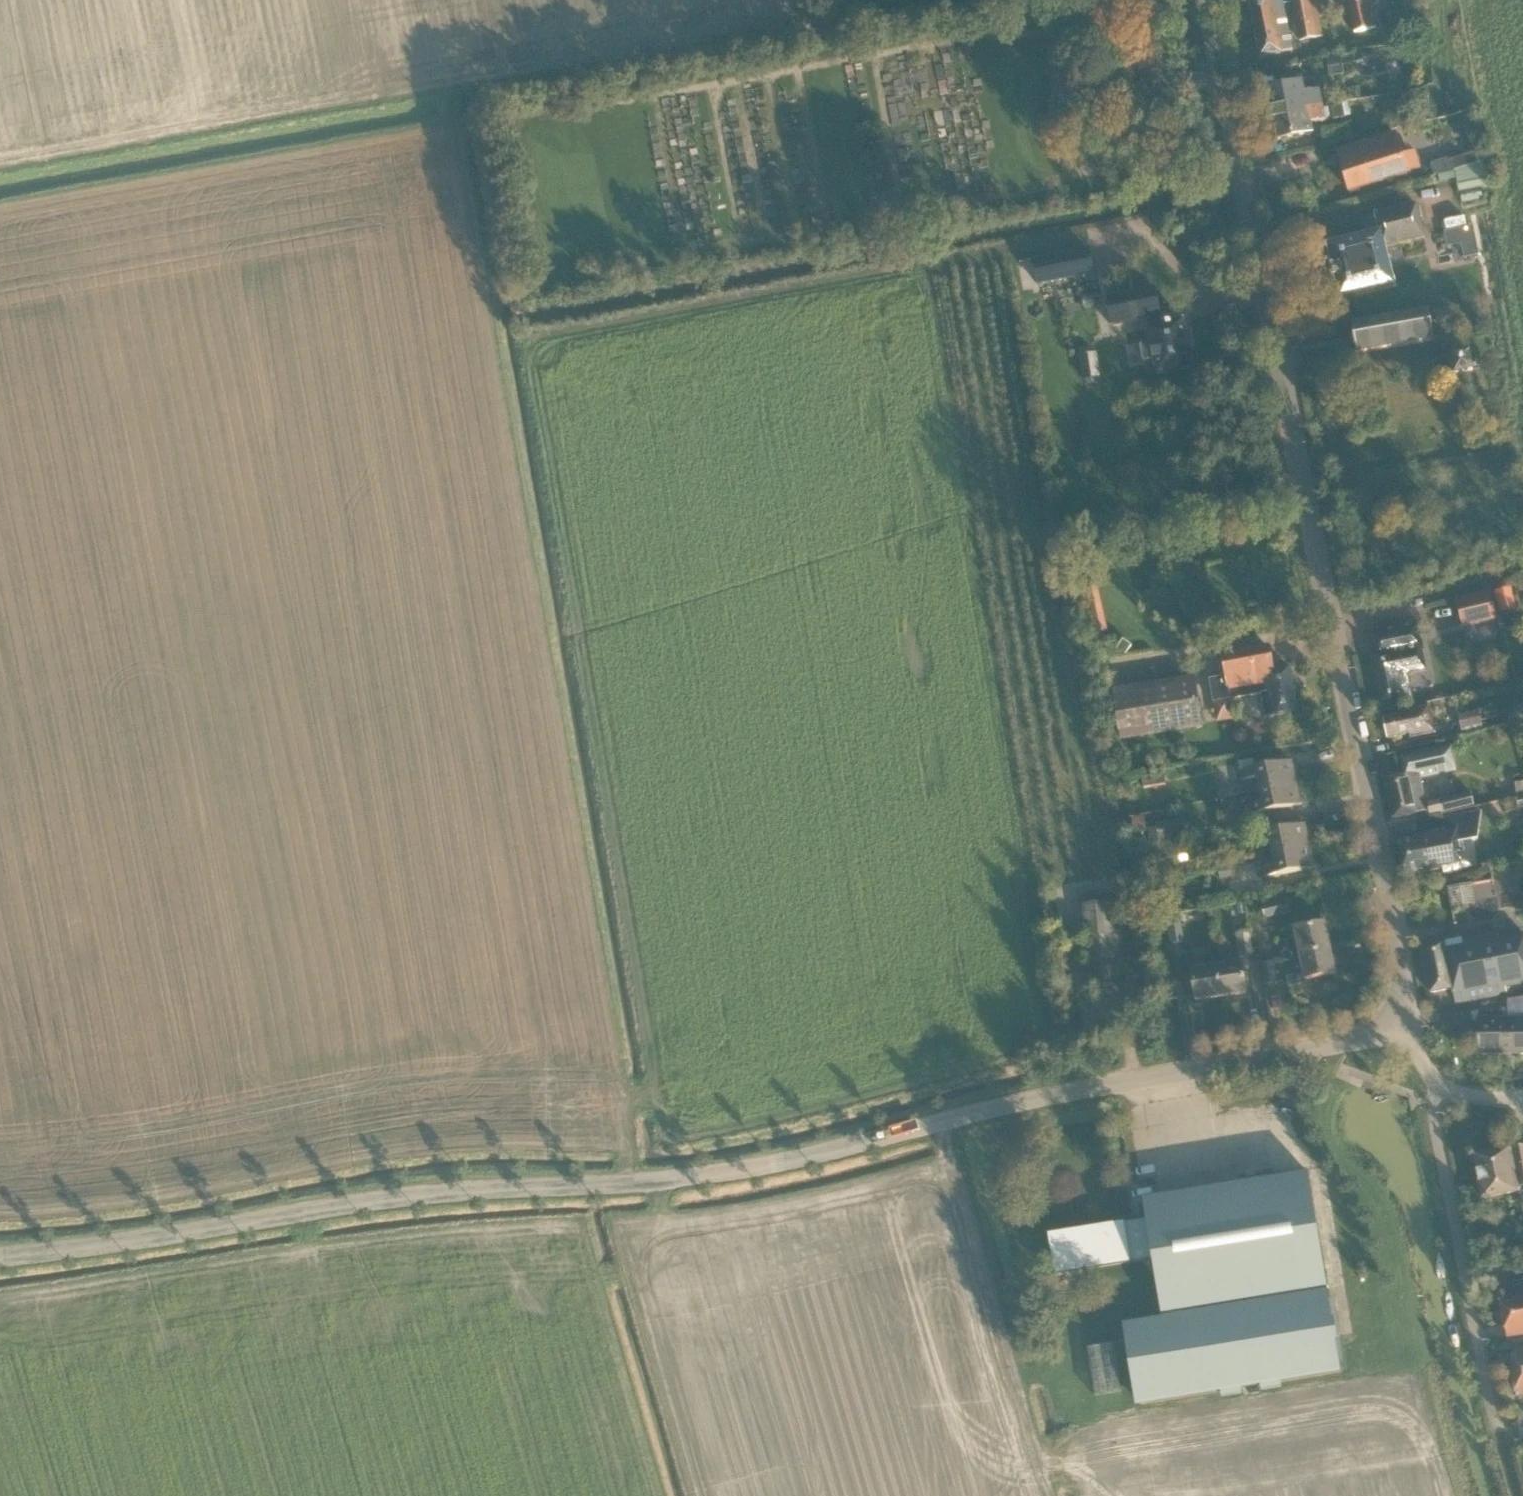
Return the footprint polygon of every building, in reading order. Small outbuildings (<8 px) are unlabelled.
[(1282,0),(1250,0),(1248,0),(1261,56),(1293,49),(1282,0)] [(1315,0),(1291,0),(1300,41),(1323,36),(1315,0)] [(1355,32),(1376,27),(1370,5),(1376,3),(1375,0),(1347,0),(1355,32)] [(1367,67),(1372,51),(1360,52),(1356,63),(1367,67)] [(1345,74),(1342,56),(1327,58),(1331,77),(1345,74)] [(1263,111),(1264,115),(1297,107),(1299,111),(1322,105),(1319,90),(1305,93),(1303,86),(1264,94),(1267,110),(1263,111)] [(1344,108),(1343,104),(1331,107),(1334,120),(1346,118),(1345,115),(1354,113),(1352,106),(1344,108)] [(1297,107),(1264,115),(1266,123),(1270,122),(1274,141),(1311,134),(1309,125),(1326,121),(1322,105),(1299,111),(1297,107)] [(1349,136),(1346,124),(1321,130),(1323,141),(1349,136)] [(1406,170),(1395,135),(1337,153),(1349,189),(1406,170)] [(886,149),(884,136),(865,140),(867,152),(886,149)] [(1484,159),(1481,150),(1450,160),(1456,178),(1498,164),(1495,155),(1484,159)] [(1425,239),(1416,205),(1374,216),(1379,234),(1327,248),(1340,298),(1392,285),(1383,249),(1425,239)] [(1095,274),(1089,247),(1033,258),(1038,286),(1095,274)] [(1159,320),(1154,291),(1106,301),(1112,330),(1147,322),(1149,329),(1147,329),(1150,345),(1140,347),(1144,364),(1154,362),(1157,378),(1193,370),(1183,321),(1157,327),(1155,320),(1159,320)] [(1434,343),(1429,313),(1350,326),(1355,355),(1434,343)] [(1100,377),(1096,353),(1079,356),(1083,380),(1100,377)] [(1472,374),(1468,356),(1460,357),(1448,359),(1452,378),(1472,374)] [(1516,609),(1511,587),(1495,591),(1499,613),(1516,609)] [(1497,618),(1490,590),(1455,598),(1462,627),(1497,618)] [(1426,670),(1416,622),(1372,631),(1376,655),(1370,657),(1380,706),(1410,700),(1405,674),(1426,670)] [(1267,649),(1219,658),(1227,699),(1227,701),(1259,695),(1264,718),(1298,712),(1289,668),(1272,671),(1267,649)] [(1205,727),(1196,676),(1114,690),(1123,741),(1205,727)] [(1227,699),(1212,702),(1216,723),(1231,720),(1227,701),(1227,699)] [(1500,717),(1497,705),(1484,708),(1487,720),(1500,717)] [(1434,733),(1429,707),(1402,712),(1403,715),(1382,720),(1386,740),(1406,735),(1407,739),(1434,733)] [(1483,730),(1479,711),(1458,715),(1462,734),(1483,730)] [(1429,809),(1430,815),(1473,806),(1470,792),(1438,799),(1439,801),(1425,804),(1419,776),(1455,769),(1454,766),(1456,766),(1451,746),(1402,756),(1406,775),(1384,779),(1392,817),(1429,809)] [(1241,771),(1256,768),(1254,759),(1240,763),(1241,771)] [(1258,791),(1295,783),(1290,761),(1239,772),(1241,782),(1256,779),(1258,791)] [(1166,787),(1164,777),(1139,780),(1141,791),(1166,787)] [(1295,783),(1258,791),(1261,804),(1246,807),(1248,817),(1300,806),(1295,783)] [(1482,811),(1463,814),(1444,817),(1445,825),(1440,826),(1425,829),(1426,835),(1396,841),(1403,874),(1440,867),(1441,871),(1477,864),(1472,839),(1479,838),(1482,811)] [(1135,834),(1147,832),(1144,817),(1132,819),(1135,834)] [(1272,854),(1309,847),(1305,824),(1252,835),(1254,846),(1270,843),(1272,854)] [(1187,862),(1182,838),(1169,840),(1174,865),(1187,862)] [(1309,847),(1272,854),(1275,867),(1259,870),(1261,880),(1314,869),(1309,847)] [(1233,876),(1231,864),(1218,866),(1220,878),(1233,876)] [(1496,883),(1454,884),(1454,902),(1497,901),(1496,883)] [(1104,899),(1103,891),(1081,894),(1082,905),(1081,905),(1091,988),(1131,983),(1121,897),(1104,899)] [(1291,912),(1288,898),(1262,904),(1265,918),(1291,912)] [(1178,918),(1177,913),(1169,915),(1170,919),(1167,920),(1171,943),(1184,941),(1180,917),(1178,918)] [(1299,955),(1330,949),(1326,923),(1295,929),(1298,950),(1281,953),(1283,963),(1300,960),(1299,955)] [(1065,939),(1064,926),(1053,927),(1055,940),(1065,939)] [(1253,953),(1250,930),(1236,933),(1239,955),(1253,953)] [(1498,932),(1463,938),(1464,945),(1445,949),(1444,941),(1421,946),(1430,993),(1452,988),(1455,1003),(1507,993),(1506,987),(1522,984),(1522,934),(1499,938),(1498,932)] [(1217,967),(1222,997),(1247,993),(1241,963),(1222,966),(1219,948),(1210,950),(1213,968),(1217,967)] [(1299,955),(1300,960),(1303,975),(1286,978),(1287,987),(1306,984),(1305,980),(1335,974),(1330,949),(1299,955)] [(1217,967),(1213,968),(1197,971),(1194,953),(1185,954),(1188,973),(1193,972),(1198,1001),(1222,997),(1217,967)] [(1277,983),(1273,960),(1261,962),(1265,985),(1277,983)] [(1506,1054),(1522,1054),(1522,1000),(1507,1002),(1507,1019),(1506,1019),(1506,1054)] [(1506,1054),(1506,1019),(1477,1019),(1478,1054),(1506,1054)] [(1473,1154),(1481,1195),(1518,1188),(1519,1188),(1521,1199),(1522,1198),(1522,1143),(1473,1154)] [(1094,1225),(1051,1232),(1057,1274),(1153,1259),(1162,1317),(1128,1322),(1141,1404),(1341,1372),(1309,1173),(1143,1200),(1146,1216),(1125,1219),(1125,1221),(1094,1226),(1094,1225)] [(1508,1296),(1510,1305),(1501,1306),(1507,1340),(1522,1337),(1522,1294),(1508,1296)] [(1510,1347),(1515,1393),(1522,1392),(1522,1345),(1510,1347)]
